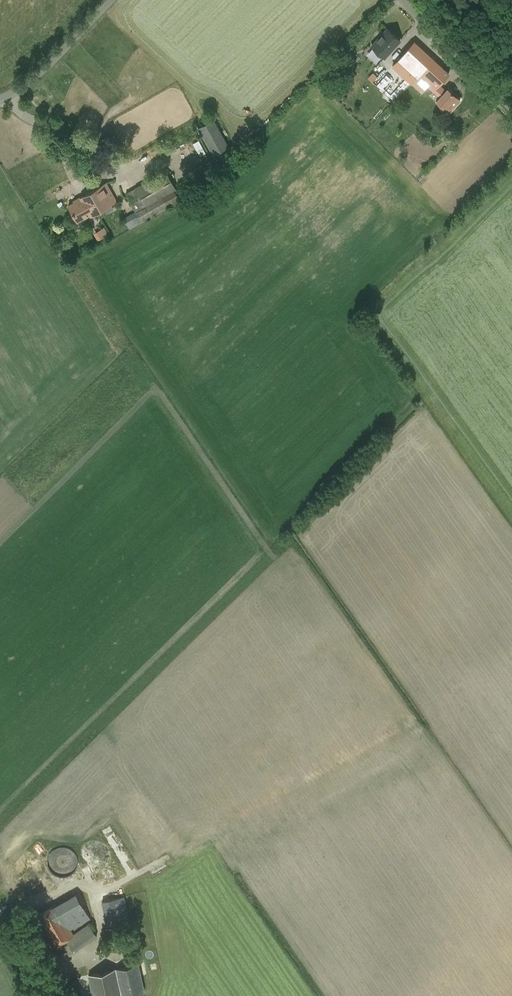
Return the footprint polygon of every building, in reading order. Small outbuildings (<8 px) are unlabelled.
[(387,28),(372,46),(384,57),(400,40),(387,28)] [(414,41),(392,65),(411,82),(433,59),(414,41)] [(439,65),(423,82),(428,86),(440,97),(447,90),(440,84),(449,74),(439,65)] [(381,88),(391,77),(383,69),(377,75),(373,71),(368,77),(381,88)] [(449,113),(461,100),(448,89),(447,90),(440,97),(436,101),(449,113)] [(229,146),(214,118),(197,127),(213,155),(229,146)] [(200,139),(194,142),(200,156),(206,153),(200,139)] [(142,223),(181,201),(176,191),(177,190),(166,171),(125,193),(142,223)] [(90,216),(116,202),(106,183),(84,195),(85,197),(69,206),(77,221),(89,214),(90,216)] [(122,217),(124,220),(136,215),(135,211),(122,217)] [(94,231),(98,239),(109,233),(105,225),(94,231)] [(54,947),(66,940),(74,935),(73,934),(71,930),(90,919),(75,893),(36,915),(54,947)] [(106,926),(130,921),(123,897),(101,901),(106,926)] [(73,934),(74,935),(66,940),(74,952),(97,935),(89,923),(73,934)] [(120,935),(118,926),(105,929),(107,939),(120,935)] [(115,969),(88,975),(92,995),(127,995),(145,992),(139,963),(115,969)]
